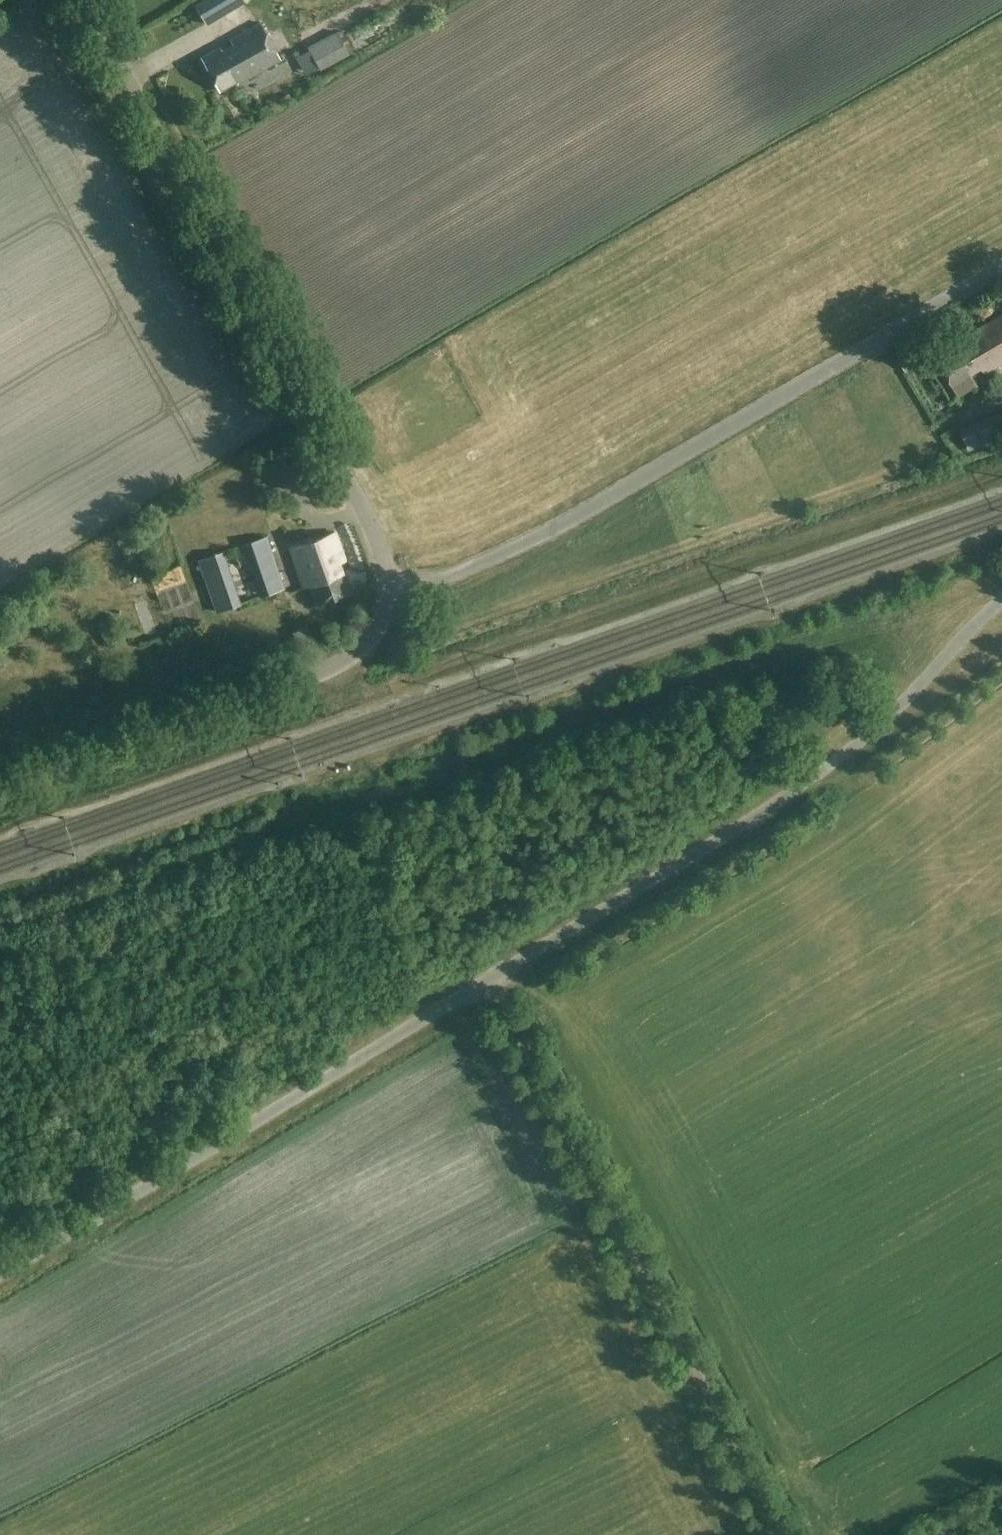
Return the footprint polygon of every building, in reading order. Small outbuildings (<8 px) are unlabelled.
[(237,83),(280,59),(260,23),(230,40),(232,45),(222,50),(220,47),(201,57),(220,91),(237,82),(237,83)] [(343,46),(337,35),(308,50),(317,68),(332,60),(328,54),(343,46)] [(984,311),(990,321),(1001,313),(1001,300),(984,311)] [(1001,363),(1001,315),(952,344),(956,350),(938,361),(952,385),(958,396),(977,385),(971,373),(981,367),(985,374),(1001,363)] [(960,427),(968,449),(1001,437),(1001,411),(960,427)] [(318,605),(350,593),(339,563),(346,561),(335,531),(289,547),(304,587),(311,585),(318,605)] [(274,550),(208,573),(221,610),(259,596),(253,579),(281,569),(274,550)]
